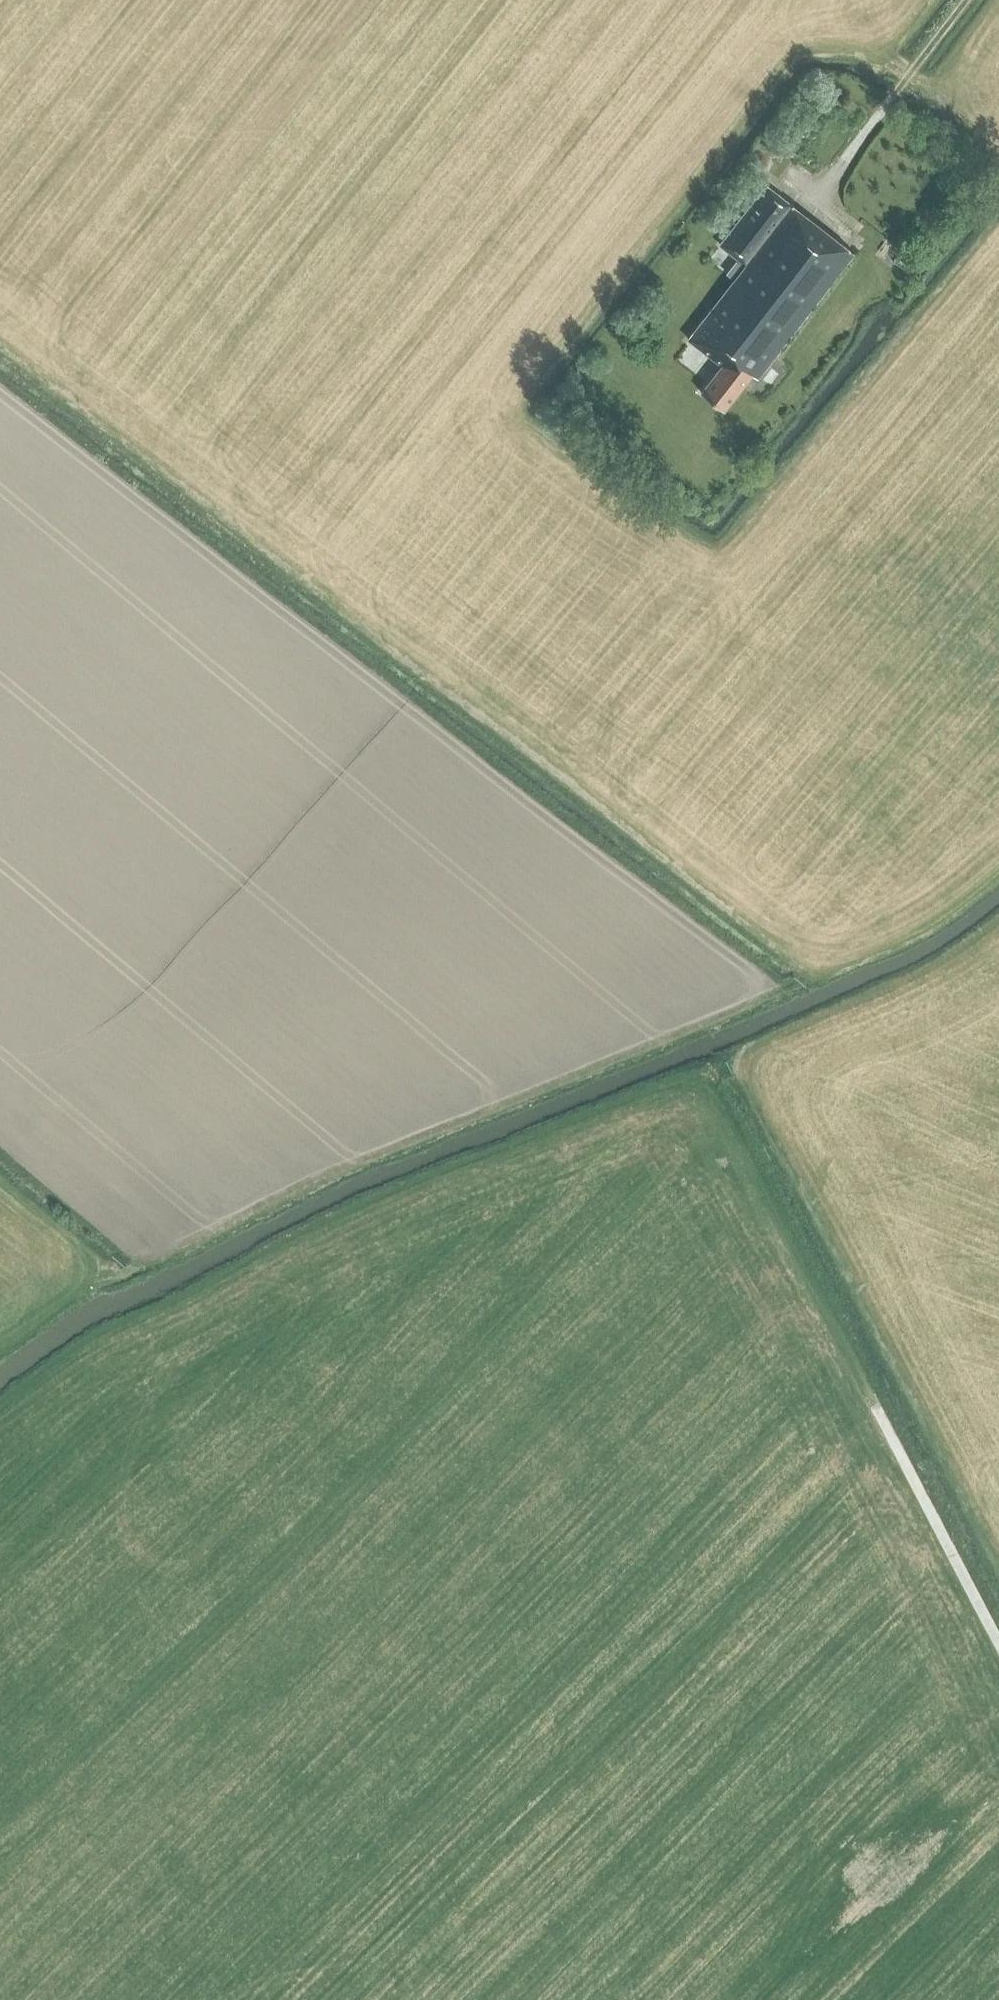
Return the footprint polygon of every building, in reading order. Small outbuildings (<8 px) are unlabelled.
[(701,392),(724,409),(752,373),(757,377),(853,252),(762,181),(715,241),(741,261),(682,339),(720,367),(701,392)]
